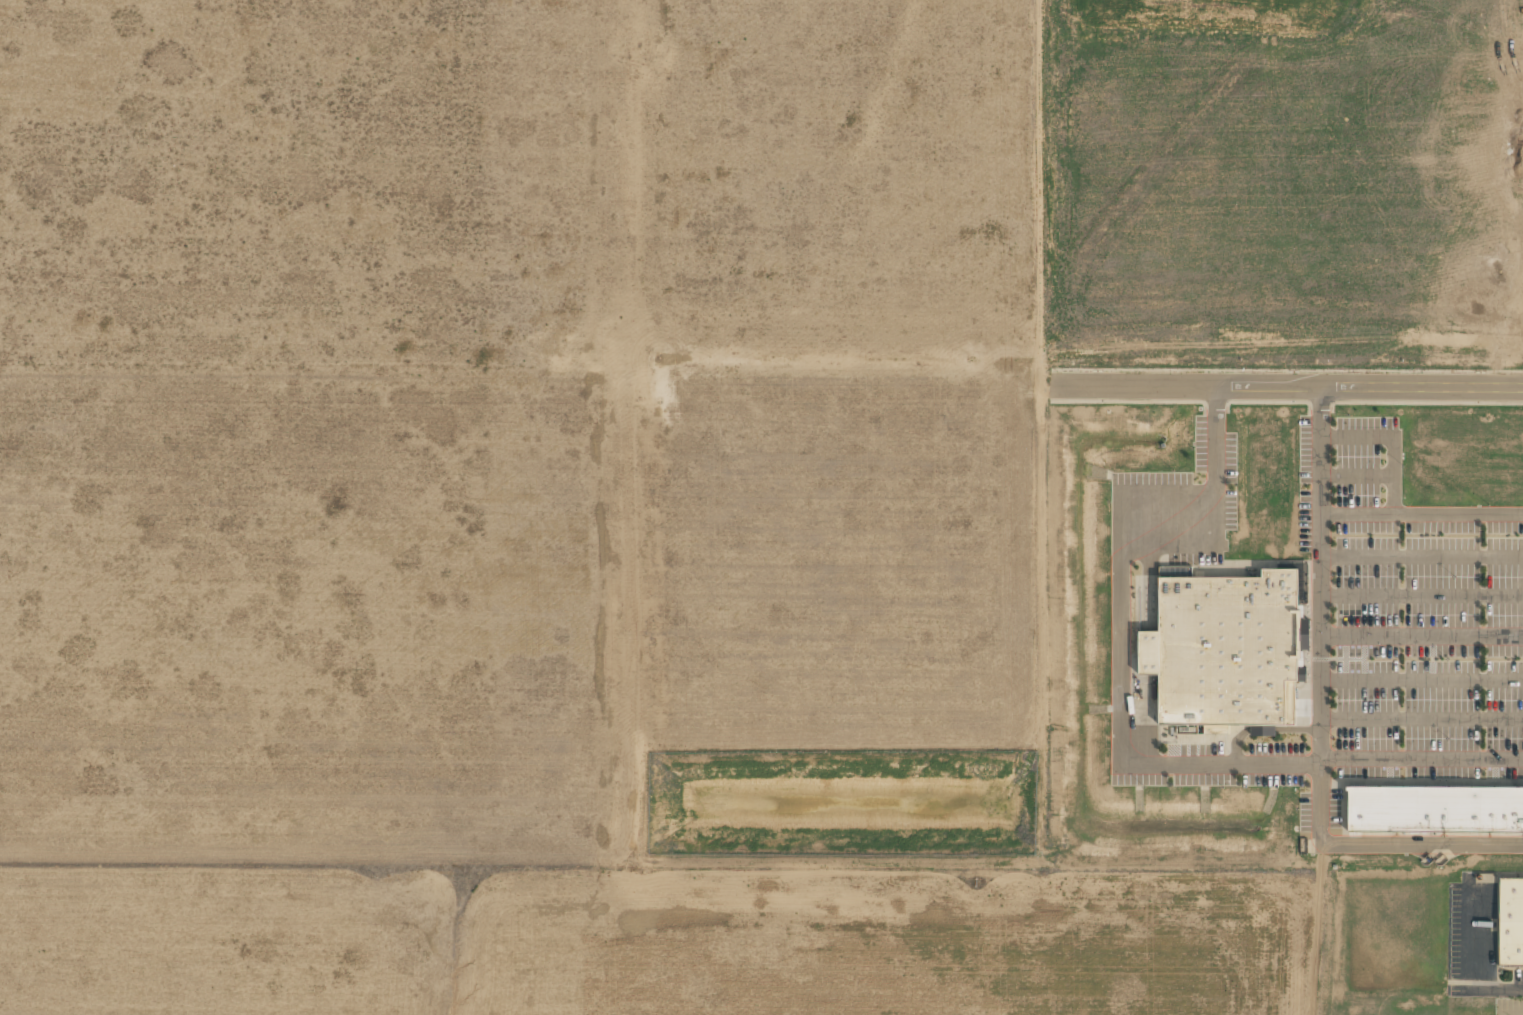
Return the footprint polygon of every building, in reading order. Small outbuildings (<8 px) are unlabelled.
[(1293,570),(1253,569),(1253,581),(1153,581),(1153,634),(1131,634),(1131,675),(1152,675),(1152,727),(1246,727),(1246,738),(1271,738),(1271,727),(1293,727),(1293,570)] [(1348,786),(1348,831),(1522,833),(1522,788),(1348,786)] [(1498,878),(1522,878),(1522,966),(1498,966),(1498,878)]
